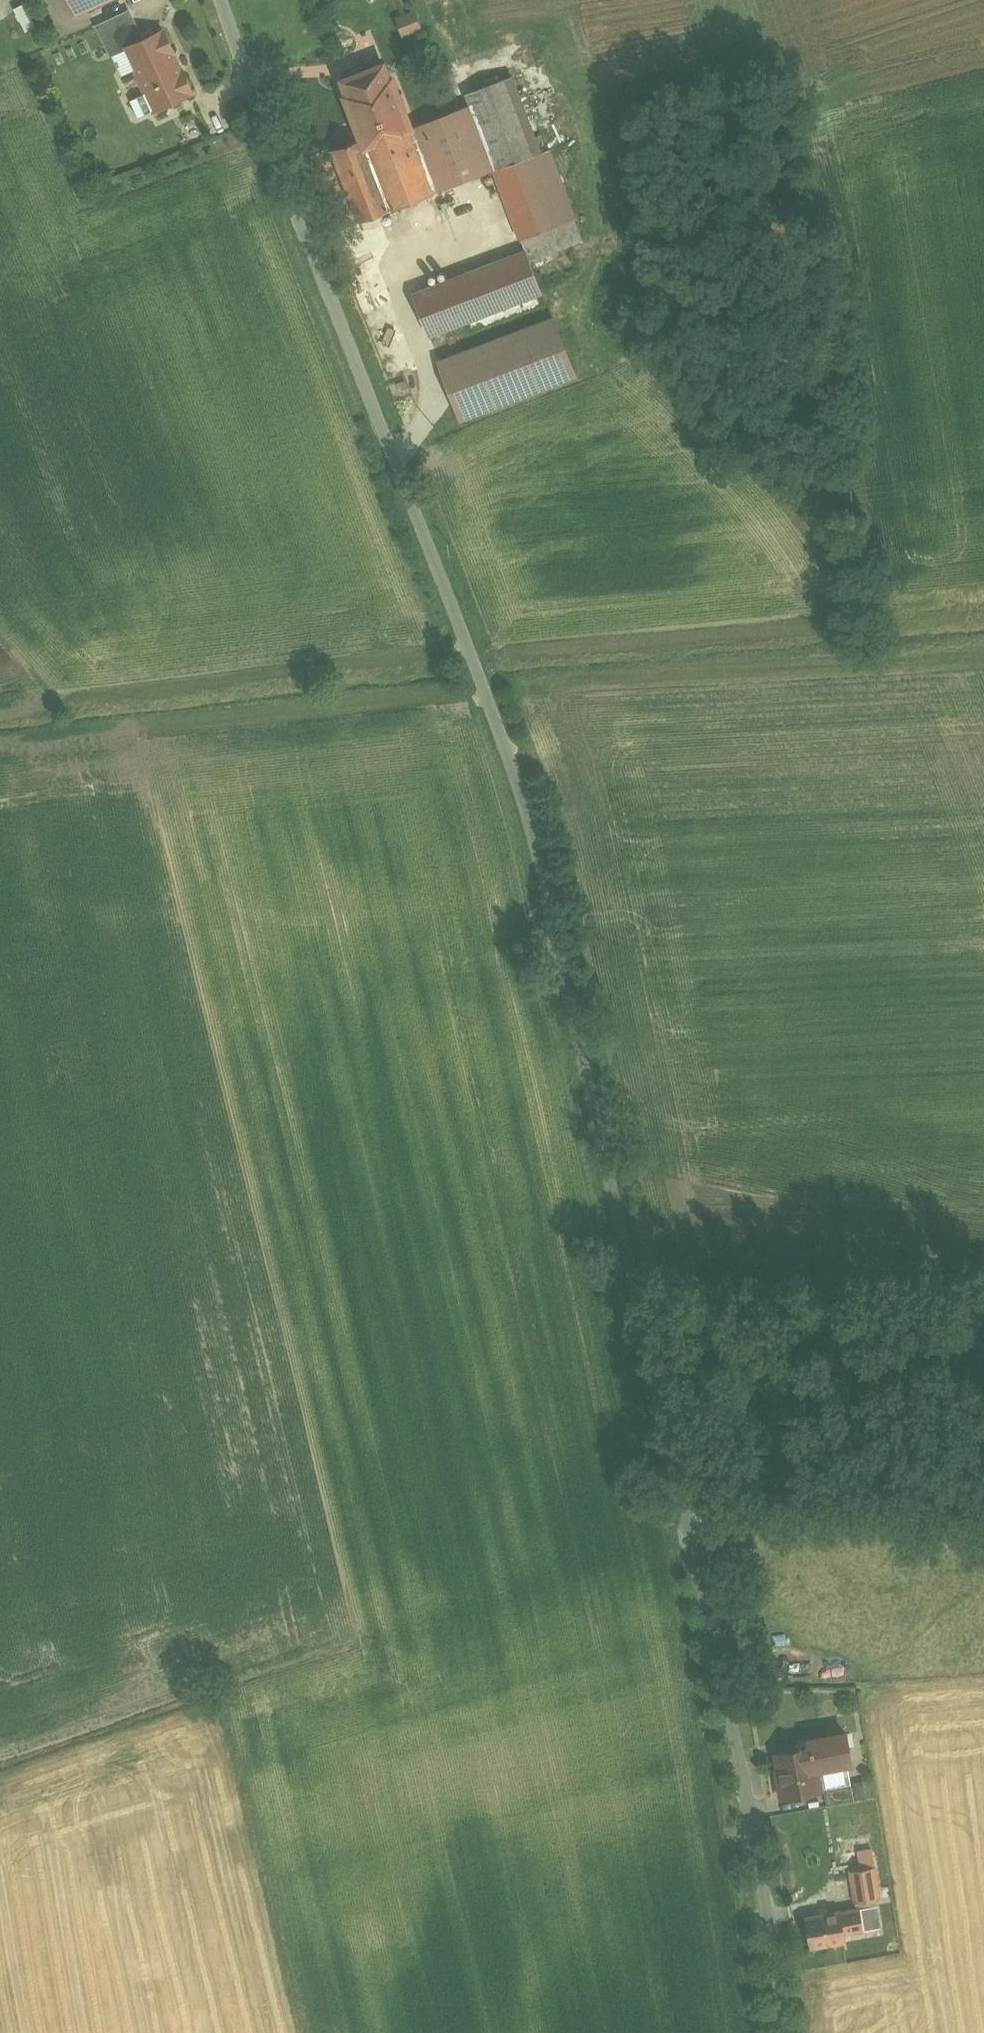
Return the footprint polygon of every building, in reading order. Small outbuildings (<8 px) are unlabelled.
[(76,13),(106,0),(71,0),(76,13)] [(131,9),(96,25),(108,51),(125,44),(143,36),(131,9)] [(397,17),(404,35),(424,27),(417,9),(397,17)] [(195,93),(165,26),(143,36),(125,44),(155,111),(195,93)] [(374,85),(368,69),(352,76),(358,91),(345,96),(362,139),(410,121),(393,78),(374,85)] [(512,75),(467,92),(495,169),(541,152),(512,75)] [(362,139),(333,150),(360,220),(437,191),(414,130),(410,121),(362,139)] [(461,179),(438,121),(414,130),(437,189),(461,179)] [(526,250),(414,293),(430,335),(542,292),(529,257),(582,237),(549,149),(541,152),(495,169),(526,250)] [(441,361),(463,418),(576,374),(553,317),(441,361)] [(406,380),(397,383),(400,390),(409,387),(406,380)] [(810,1747),(777,1753),(782,1782),(778,1782),(780,1793),(784,1792),(785,1796),(820,1790),(816,1769),(851,1762),(846,1732),(809,1739),(810,1747)] [(851,1783),(854,1800),(873,1796),(870,1779),(851,1783)] [(851,1783),(824,1788),(827,1805),(854,1800),(851,1783)] [(848,1851),(851,1870),(875,1866),(872,1847),(848,1851)] [(875,1866),(851,1870),(856,1902),(880,1898),(875,1866)] [(860,1907),(864,1929),(882,1926),(878,1904),(860,1907)] [(841,1910),(805,1916),(811,1948),(846,1941),(845,1933),(864,1929),(860,1907),(841,1911),(841,1910)]
